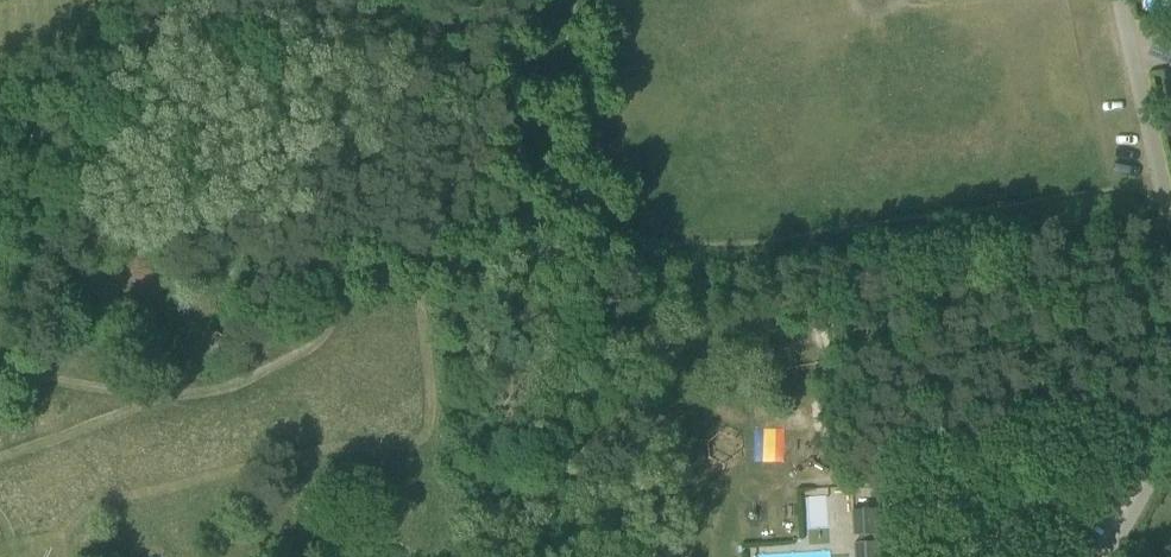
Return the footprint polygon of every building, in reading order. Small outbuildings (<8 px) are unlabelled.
[(852,510),(853,536),(860,535),(861,543),(854,543),(855,556),(876,556),(873,509),(852,510)]
